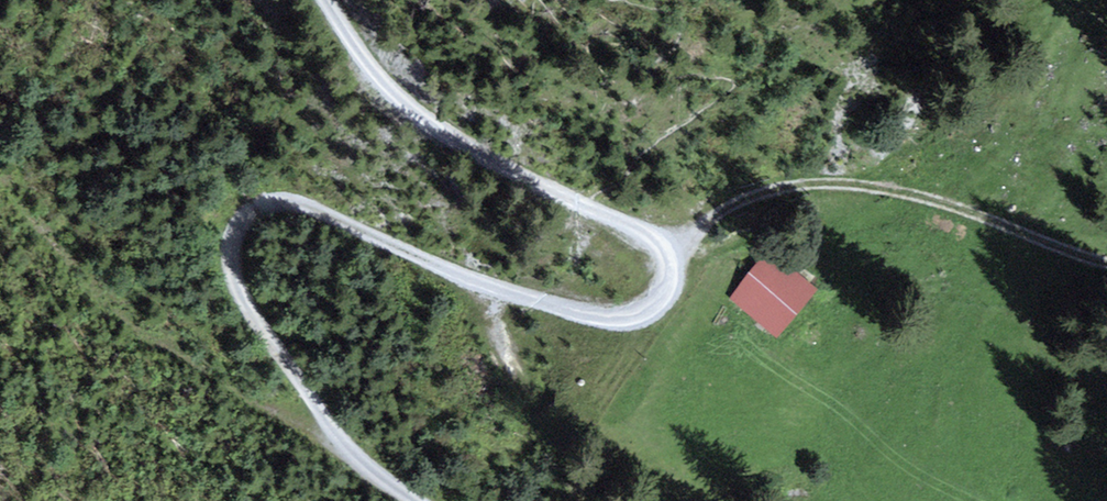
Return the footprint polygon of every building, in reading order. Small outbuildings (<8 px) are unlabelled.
[(769,251),(730,299),(776,336),(815,288),(769,251)]
